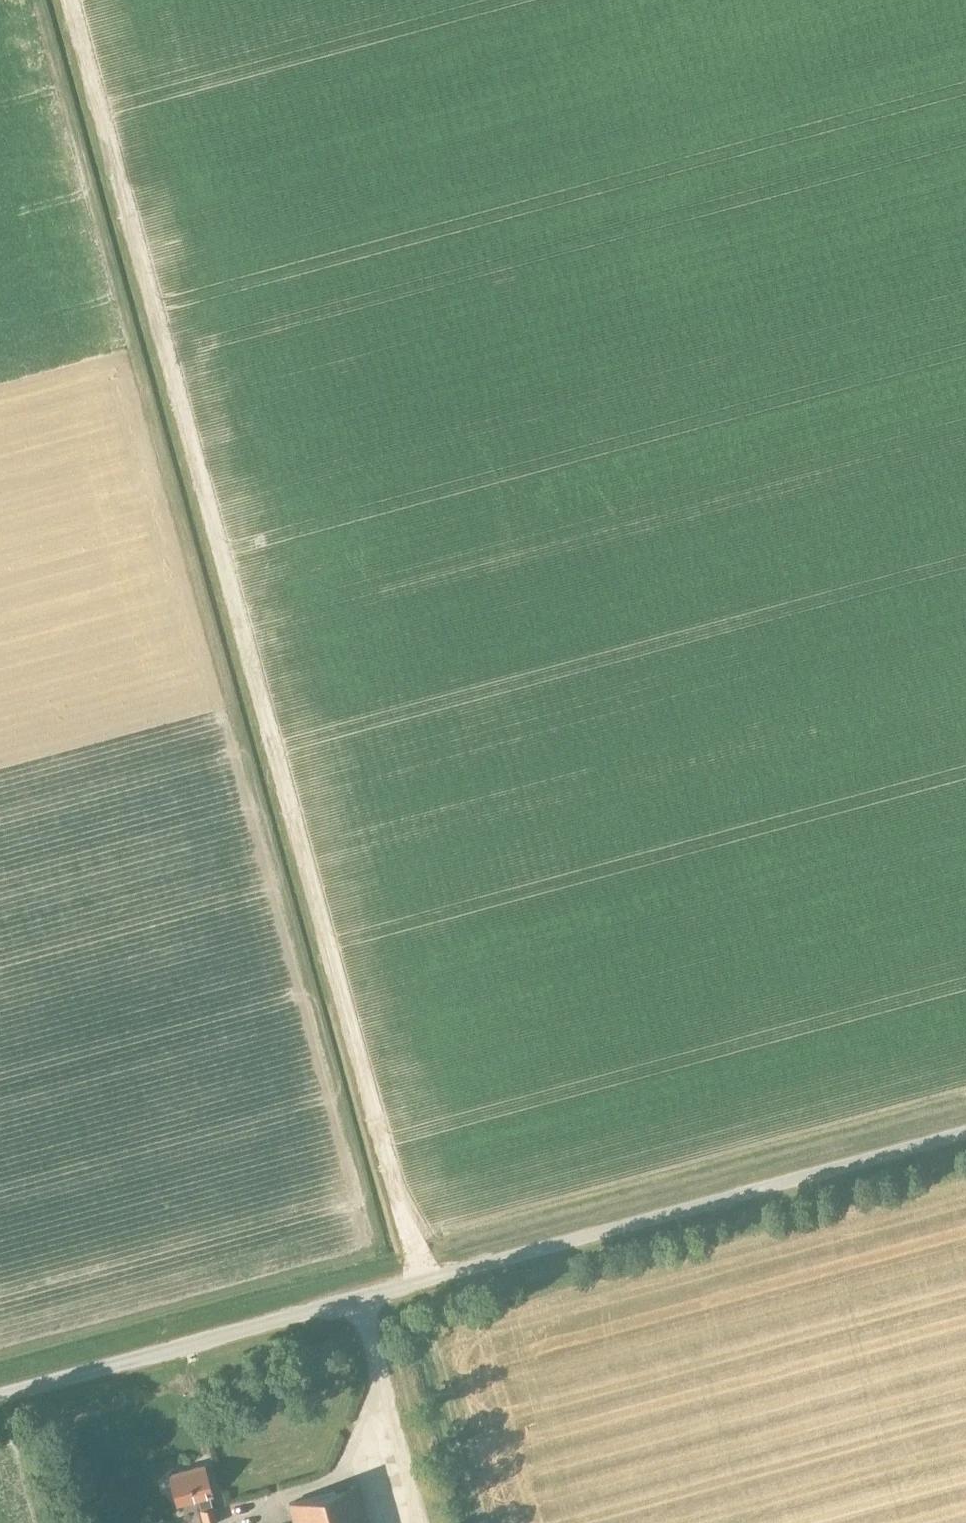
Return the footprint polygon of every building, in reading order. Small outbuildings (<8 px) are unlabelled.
[(168,1473),(177,1503),(197,1498),(199,1508),(197,1509),(201,1522),(215,1522),(217,1522),(213,1505),(211,1505),(208,1494),(211,1494),(203,1464),(168,1473)] [(355,1484),(288,1502),(294,1522),(366,1522),(355,1484)]
